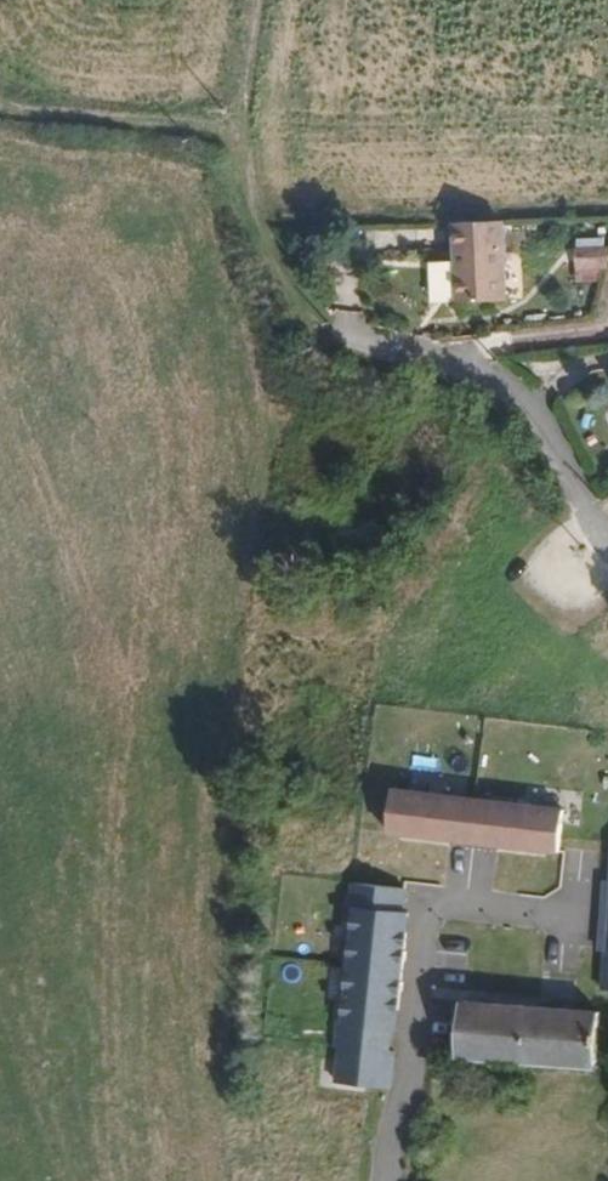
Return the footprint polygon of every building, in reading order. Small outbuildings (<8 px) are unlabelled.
[(504,305),(497,228),(452,231),(459,309),(504,305)] [(607,263),(607,250),(576,251),(577,269),(606,268),(607,263)] [(561,855),(565,806),(395,791),(391,839),(462,846),(487,848),(561,855)] [(410,886),(358,881),(337,1087),(388,1092),(401,973),(410,886)] [(560,1010),(465,1003),(459,1069),(601,1081),(606,1014),(560,1010)]
